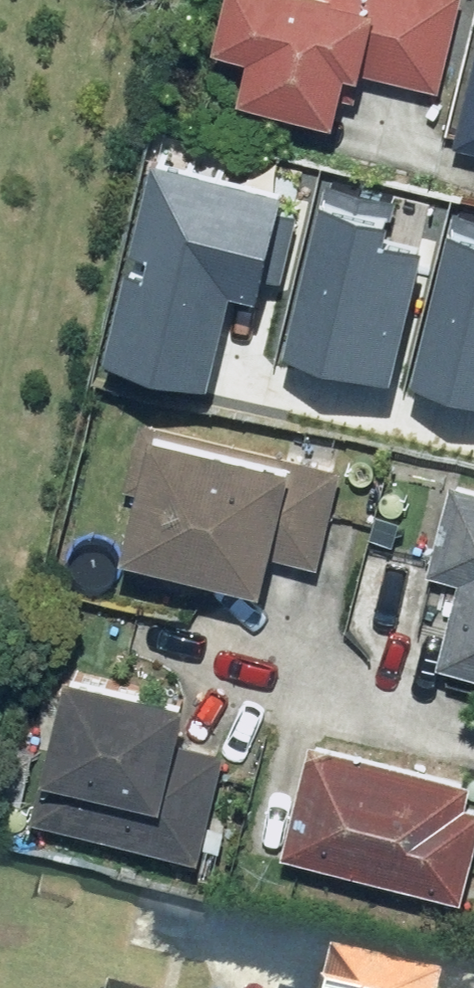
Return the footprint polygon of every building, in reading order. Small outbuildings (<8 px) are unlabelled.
[(208,51),(247,61),(237,101),(326,122),(337,77),(356,82),(360,69),(435,86),(456,0),(220,0),(208,51)] [(449,144),(473,150),(473,42),(449,144)] [(285,171),(258,165),(159,141),(113,335),(212,358),(235,263),(262,269),(285,171)] [(325,187),(291,330),(400,355),(431,225),(394,217),(397,204),(325,187)] [(459,210),(422,363),(473,376),(473,213),(459,210)] [(141,436),(115,564),(127,566),(125,579),(188,592),(191,580),(257,594),(284,466),(141,436)] [(434,486),(415,574),(452,582),(434,667),(473,676),(473,495),(434,486)] [(192,862),(221,753),(173,740),(181,709),(57,676),(19,815),(192,862)] [(272,857),(458,902),(473,836),(473,808),(459,804),(465,780),(307,742),(292,806),(285,804),(272,857)] [(326,964),(320,987),(419,987),(326,964)]
